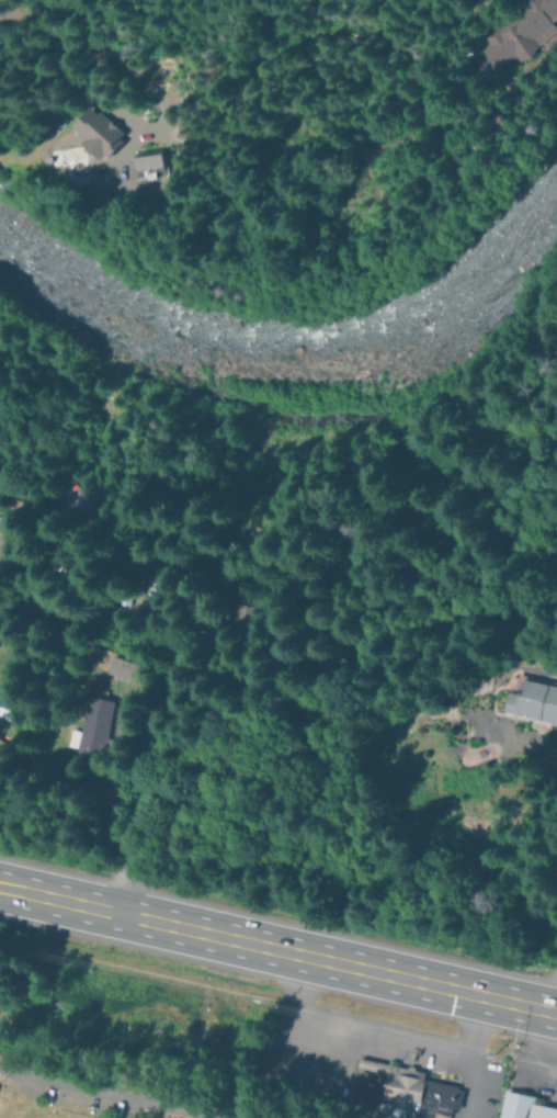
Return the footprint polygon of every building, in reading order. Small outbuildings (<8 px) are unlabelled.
[(481,37),(481,47),(479,49),(479,62),(487,71),(503,71),(513,63),(513,57),(517,61),(523,60),(556,33),(549,23),(556,16),(556,0),(526,0),(481,37)] [(120,137),(85,105),(65,127),(80,140),(76,144),(96,162),(120,137)] [(155,168),(152,149),(128,154),(132,173),(155,168)] [(137,683),(142,666),(113,656),(107,673),(137,683)] [(556,725),(556,686),(520,678),(516,693),(508,692),(503,712),(556,725)] [(12,720),(14,697),(0,695),(0,719),(12,720)] [(114,701),(87,696),(80,732),(70,730),(67,747),(76,749),(75,752),(105,758),(109,738),(106,738),(114,701)] [(355,1065),(384,1072),(374,1117),(378,1117),(447,1117),(456,1080),(357,1057),(355,1065)] [(537,1100),(539,1092),(502,1084),(495,1117),(556,1117),(556,1104),(537,1100)]
